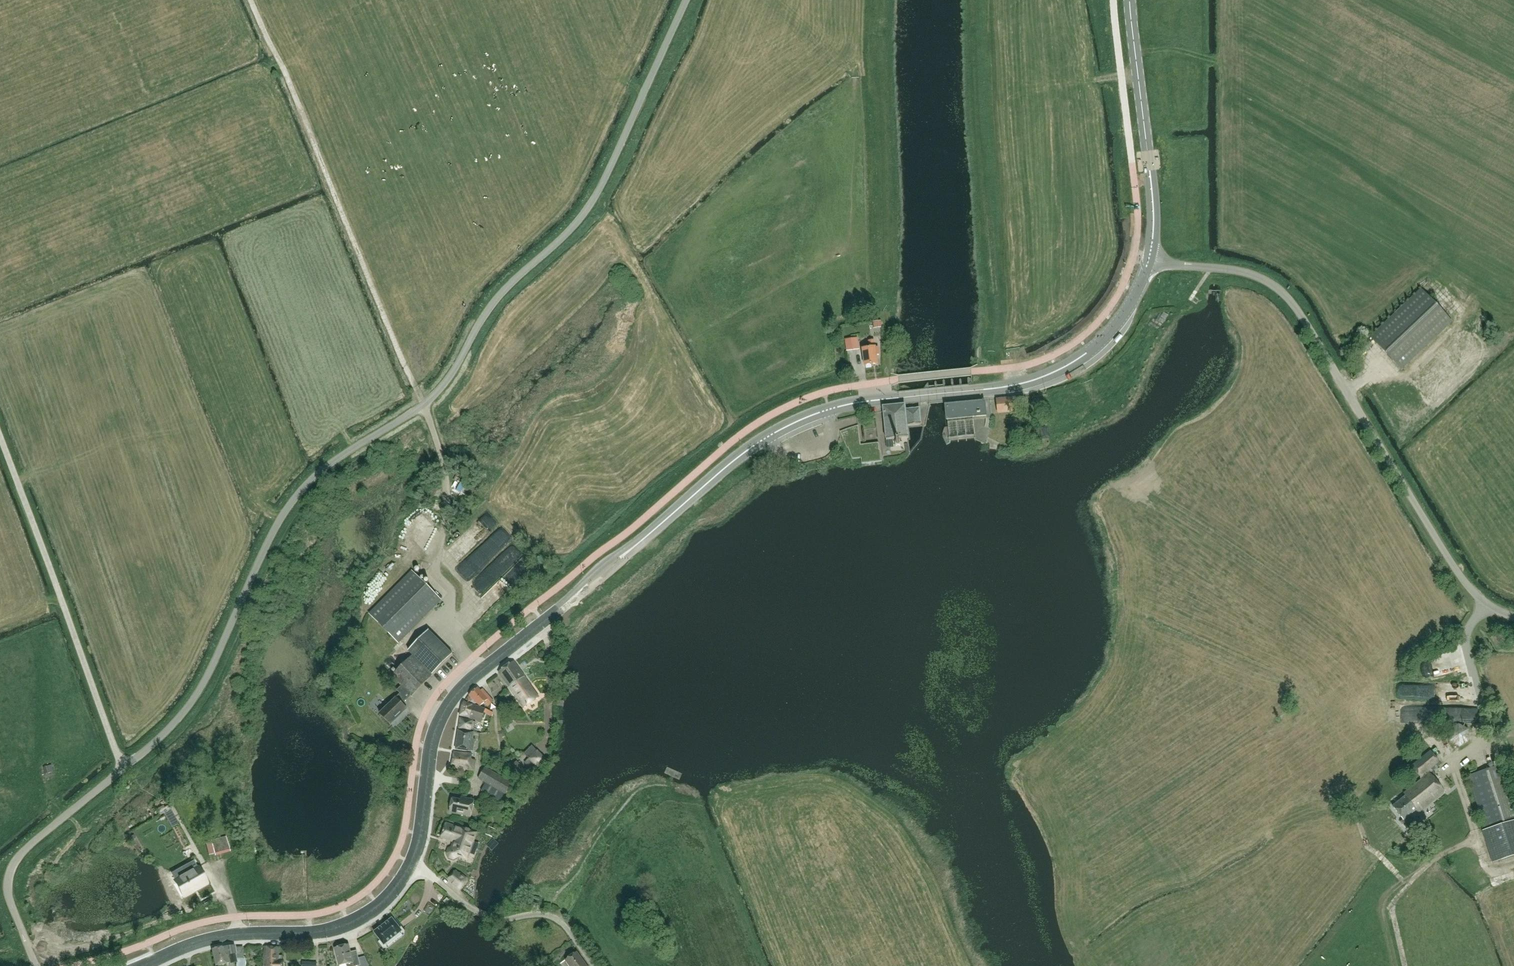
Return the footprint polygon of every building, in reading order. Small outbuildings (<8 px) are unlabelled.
[(1451,322),(1420,289),(1370,337),(1401,369),(1451,322)] [(874,316),(876,327),(886,326),(885,315),(874,316)] [(862,332),(847,335),(850,348),(864,345),(862,332)] [(880,355),(878,347),(875,347),(874,340),(868,341),(869,348),(862,349),(864,366),(877,364),(876,355),(880,355)] [(1025,410),(1023,397),(1013,398),(1007,399),(997,400),(997,401),(998,413),(1025,410)] [(973,417),(986,416),(985,402),(946,406),(945,406),(947,420),(973,417)] [(905,410),(905,404),(883,406),(886,440),(908,438),(907,426),(921,425),(919,408),(905,410)] [(1002,441),(1004,433),(994,432),(993,440),(1002,441)] [(486,515),(450,548),(459,557),(494,524),(486,515)] [(500,526),(465,562),(475,571),(510,536),(500,526)] [(510,545),(489,565),(498,575),(520,555),(510,545)] [(370,613),(399,642),(441,599),(412,570),(370,613)] [(492,586),(479,596),(485,604),(498,595),(492,586)] [(408,650),(413,655),(392,675),(402,685),(397,690),(400,693),(380,713),(391,724),(407,708),(402,704),(411,695),(411,696),(453,654),(429,630),(408,650)] [(508,686),(524,676),(513,662),(499,672),(508,686)] [(524,676),(508,686),(510,689),(523,708),(539,697),(524,676)] [(1422,691),(1461,693),(1462,682),(1457,682),(1456,689),(1449,689),(1450,682),(1423,680),(1422,691)] [(477,687),(469,695),(480,706),(484,702),(488,706),(493,701),(483,689),(481,691),(477,687)] [(485,709),(464,702),(460,715),(469,718),(481,722),(485,709)] [(458,730),(471,732),(472,726),(473,720),(460,718),(458,730)] [(1449,730),(1449,742),(1459,747),(1469,741),(1469,730),(1459,724),(1449,730)] [(474,732),(471,732),(458,730),(455,749),(473,752),(475,740),(473,739),(474,732)] [(1419,812),(1445,792),(1430,773),(1442,764),(1431,751),(1412,766),(1422,779),(1404,793),(1406,796),(1393,806),(1402,817),(1399,820),(1401,822),(1410,815),(1417,809),(1419,812)] [(472,754),(454,752),(451,767),(473,770),(475,760),(471,759),(472,754)] [(495,765),(504,760),(500,752),(496,754),(496,755),(491,757),(495,765)] [(57,767),(55,760),(48,762),(51,769),(57,767)] [(1509,781),(1503,764),(1468,775),(1486,830),(1483,831),(1493,863),(1513,856),(1513,796),(1509,781)] [(485,767),(478,778),(486,783),(481,790),(489,794),(500,801),(504,793),(505,794),(512,783),(485,767)] [(471,817),(474,800),(464,798),(463,801),(452,798),(449,812),(471,817)] [(168,820),(175,816),(171,809),(164,813),(168,820)] [(1410,815),(1401,822),(1407,831),(1417,823),(1410,815)] [(460,827),(459,828),(446,823),(441,837),(450,840),(451,839),(455,841),(453,847),(448,849),(447,853),(449,857),(453,859),(457,857),(458,853),(463,855),(465,855),(468,854),(469,853),(473,842),(470,841),(473,832),(460,827)] [(495,829),(488,827),(485,834),(492,837),(495,829)] [(218,838),(222,853),(229,851),(225,836),(218,838)] [(183,896),(206,883),(198,867),(197,868),(194,863),(189,866),(188,864),(179,869),(183,876),(175,881),(183,896)] [(461,875),(455,872),(449,879),(460,889),(466,882),(466,879),(461,875)] [(376,932),(384,944),(385,945),(385,944),(401,932),(402,931),(402,930),(401,930),(393,919),(393,918),(392,919),(376,931),(375,931),(376,932)] [(347,965),(358,965),(361,965),(358,954),(352,956),(349,944),(335,948),(339,965),(347,964),(347,965)] [(235,945),(212,949),(215,965),(230,963),(229,955),(236,954),(235,947),(235,945)] [(263,965),(282,965),(282,960),(278,960),(278,947),(264,946),(263,965)] [(570,965),(587,965),(577,952),(565,960),(570,965)]
